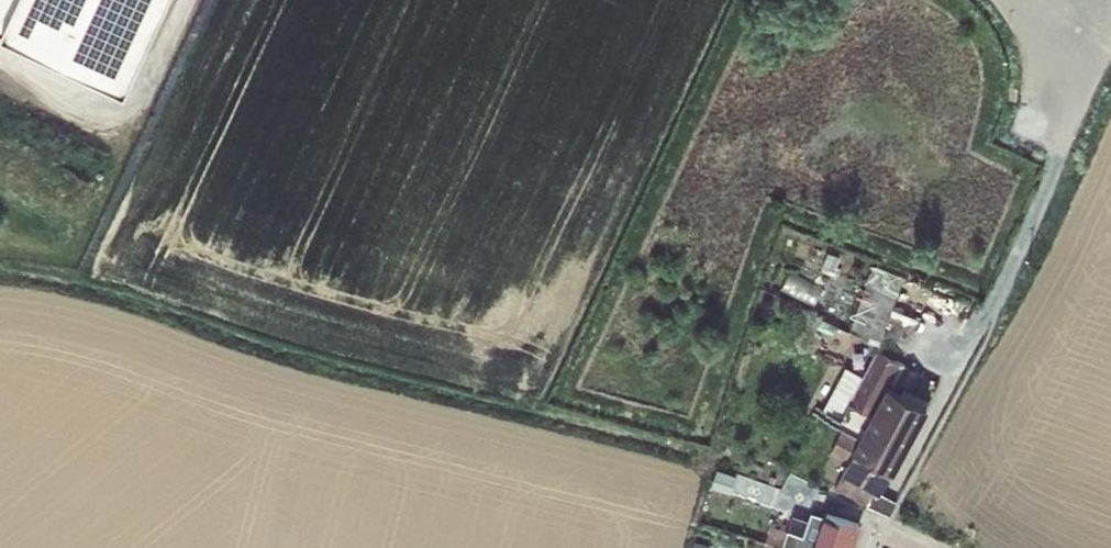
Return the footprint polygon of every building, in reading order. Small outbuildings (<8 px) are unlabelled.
[(128,79),(166,0),(0,0),(0,21),(128,79)] [(875,264),(854,327),(886,337),(906,274),(875,264)] [(881,511),(943,376),(895,354),(834,489),(881,511)] [(829,405),(847,413),(866,371),(849,363),(829,405)] [(726,528),(784,546),(783,547),(801,547),(799,547),(787,539),(788,534),(774,528),(755,518),(731,511),(726,528)] [(817,547),(853,547),(861,524),(829,512),(822,534),(817,547)] [(822,534),(792,524),(788,534),(787,539),(799,547),(801,547),(817,547),(822,534)]
